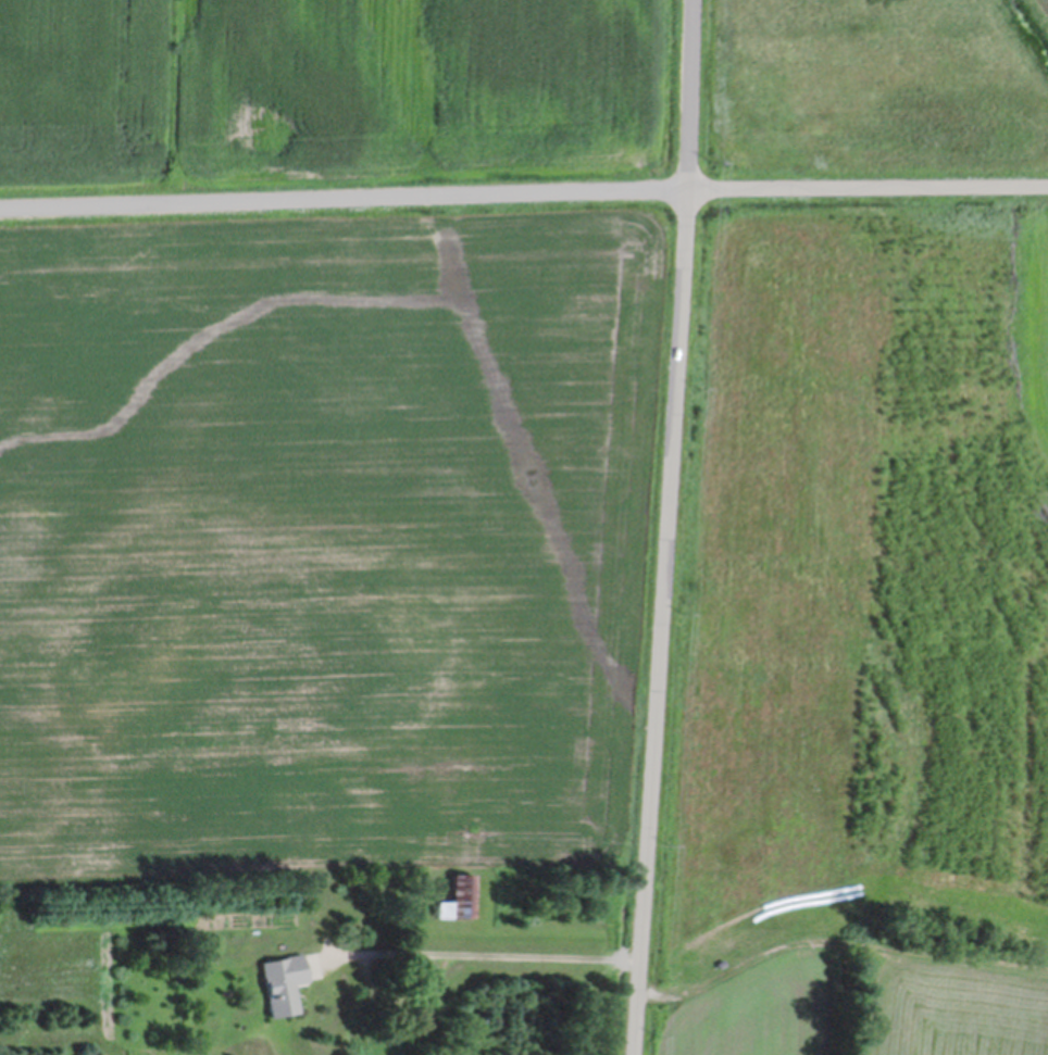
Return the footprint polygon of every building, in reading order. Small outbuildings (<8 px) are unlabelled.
[(450,871),(449,914),(472,915),(473,872),(450,871)] [(295,1011),(290,981),(303,979),(298,952),(256,959),(265,1015),(295,1011)]
